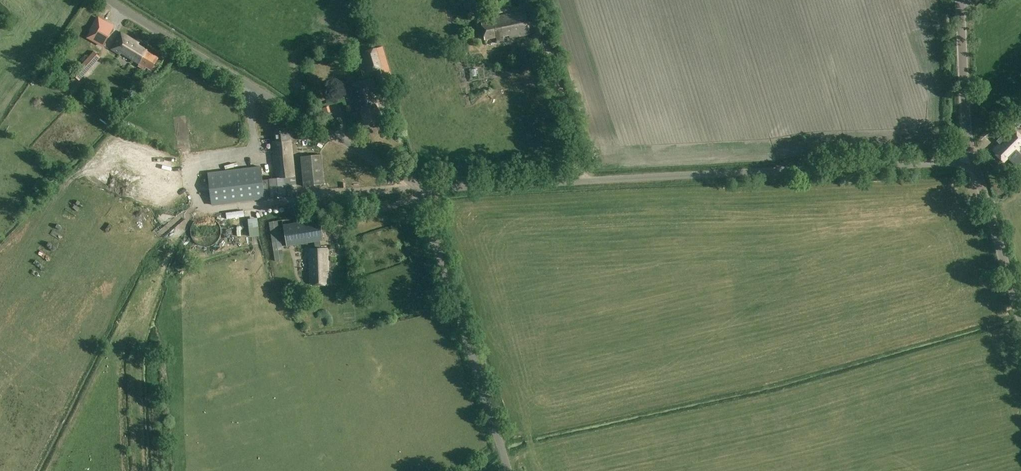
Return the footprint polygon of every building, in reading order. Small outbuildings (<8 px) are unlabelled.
[(497,8),(510,6),(509,0),(496,0),(497,8)] [(532,2),(533,10),(540,9),(538,0),(523,0),(523,4),(532,2)] [(510,38),(529,34),(525,11),(492,17),(493,20),(481,22),(485,39),(496,37),(497,40),(503,39),(503,36),(509,35),(510,38)] [(104,45),(114,28),(104,22),(94,38),(104,45)] [(151,70),(158,58),(147,51),(147,50),(138,45),(139,43),(120,32),(110,49),(130,60),(131,59),(139,63),(138,65),(144,69),(146,67),(151,70)] [(382,46),(363,52),(369,71),(377,69),(381,82),(392,79),(382,46)] [(93,51),(72,75),(77,79),(98,56),(93,51)] [(364,125),(381,120),(375,99),(378,98),(372,78),(348,85),(357,113),(360,112),(364,125)] [(116,111),(100,98),(97,102),(113,114),(116,111)] [(1010,120),(1017,127),(1020,123),(1020,109),(1018,112),(1010,120)] [(177,116),(182,152),(194,150),(188,114),(177,116)] [(211,204),(296,194),(289,128),(275,129),(275,141),(272,141),(273,148),(276,178),(262,180),(261,167),(208,173),(211,204)] [(1020,148),(1020,137),(1014,129),(999,143),(1000,143),(992,151),(1003,162),(1014,152),(1016,153),(1020,148)] [(321,154),(301,156),(304,186),(324,184),(321,154)] [(129,209),(129,219),(143,219),(143,209),(129,209)] [(170,220),(177,227),(189,216),(182,209),(170,220)] [(225,227),(230,225),(228,220),(233,218),(231,213),(221,218),(225,227)] [(310,285),(328,285),(328,276),(327,248),(326,248),(321,248),(320,241),(323,240),(320,219),(283,225),(287,246),(315,242),(316,249),(310,249),(310,269),(309,269),(309,271),(310,271),(310,285)]
